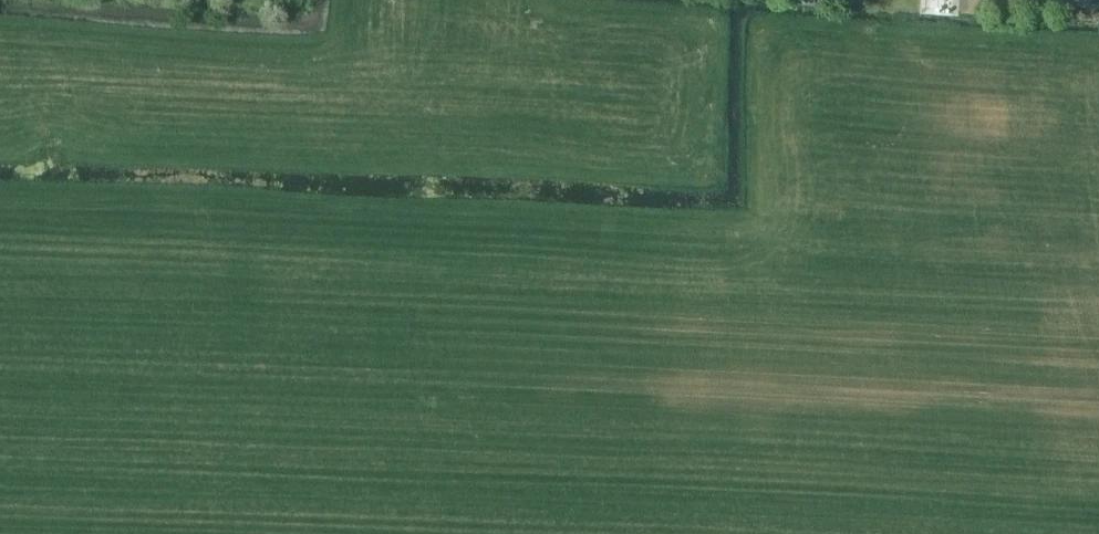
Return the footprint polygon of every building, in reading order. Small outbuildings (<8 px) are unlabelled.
[(954,9),(955,0),(923,0),(922,7),(954,9)]
